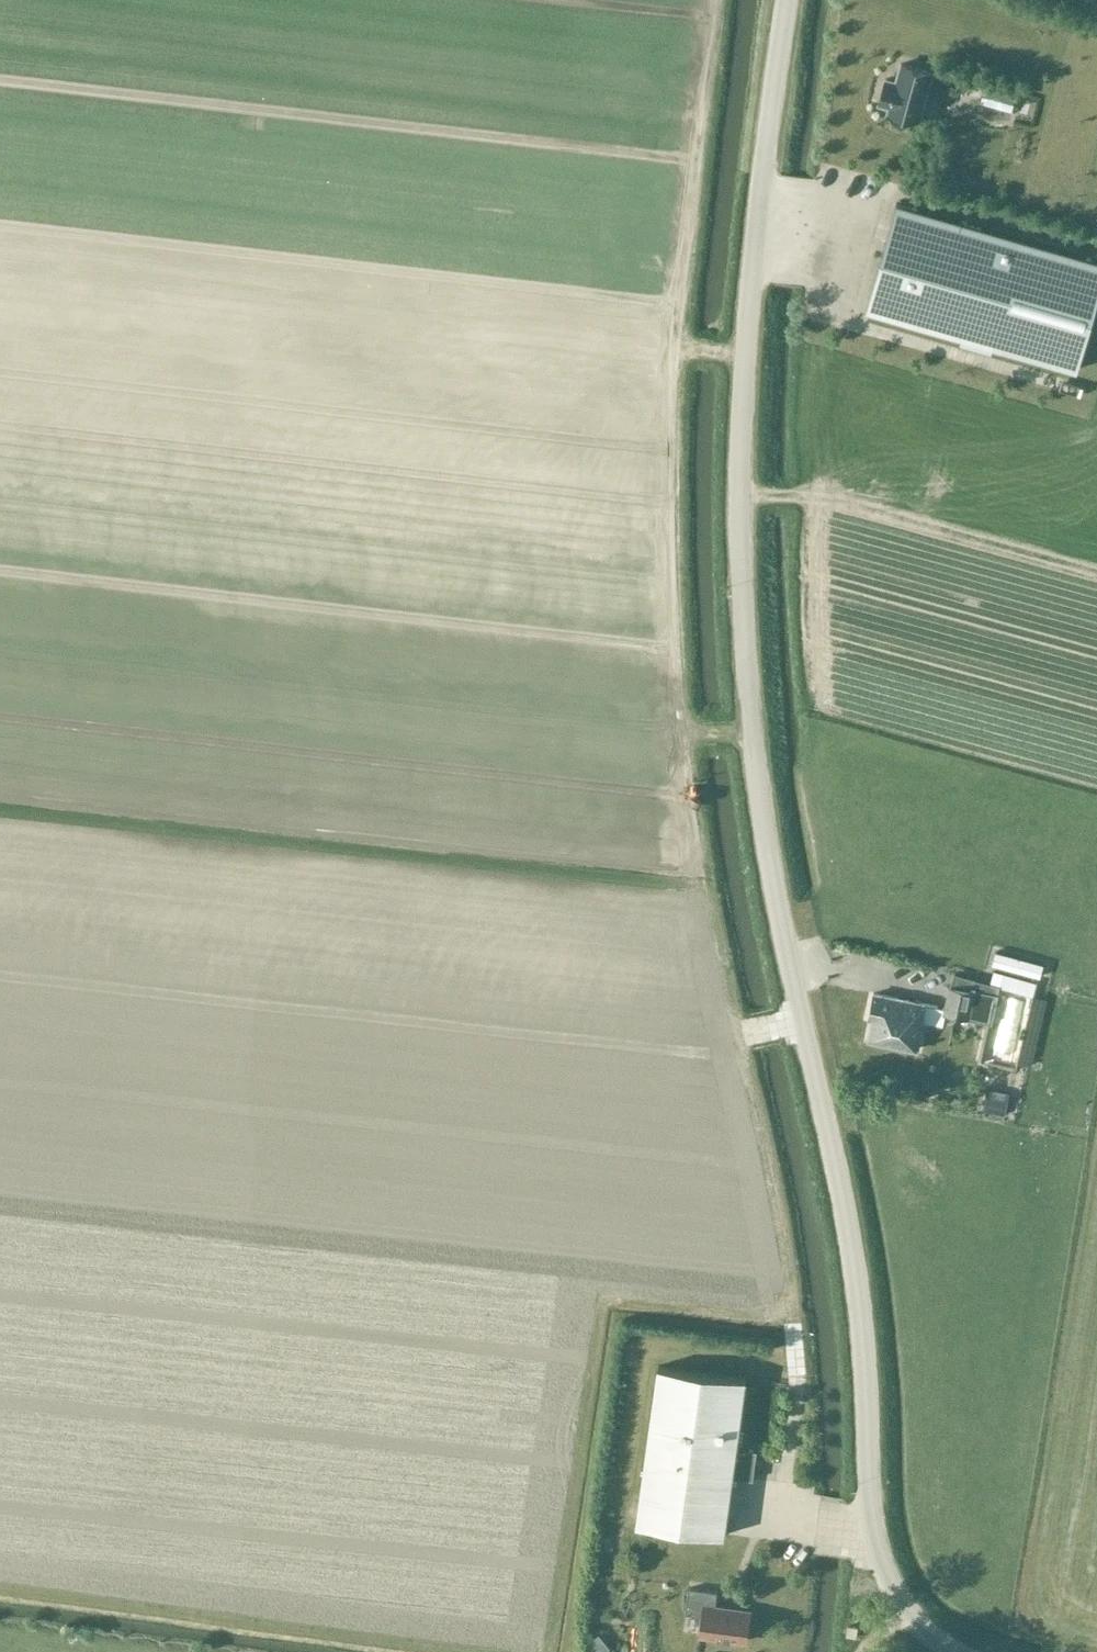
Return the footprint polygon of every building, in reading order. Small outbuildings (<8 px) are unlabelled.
[(880,103),(890,105),(889,110),(920,119),(933,71),(902,63),(897,81),(886,78),(880,103)] [(866,308),(1078,369),(1096,302),(1096,259),(897,202),(866,308)] [(958,975),(956,986),(950,985),(945,1010),(924,1006),(877,997),(869,1040),(916,1049),(921,1020),(942,1024),(945,1012),(968,1017),(992,1023),(997,996),(999,985),(976,978),(958,975)] [(638,1523),(726,1535),(733,1477),(754,1479),(758,1450),(737,1447),(747,1378),(659,1366),(638,1523)] [(687,1613),(704,1616),(701,1635),(747,1641),(751,1611),(716,1606),(718,1592),(690,1588),(687,1613)] [(859,1627),(848,1625),(846,1636),(857,1638),(859,1627)]
